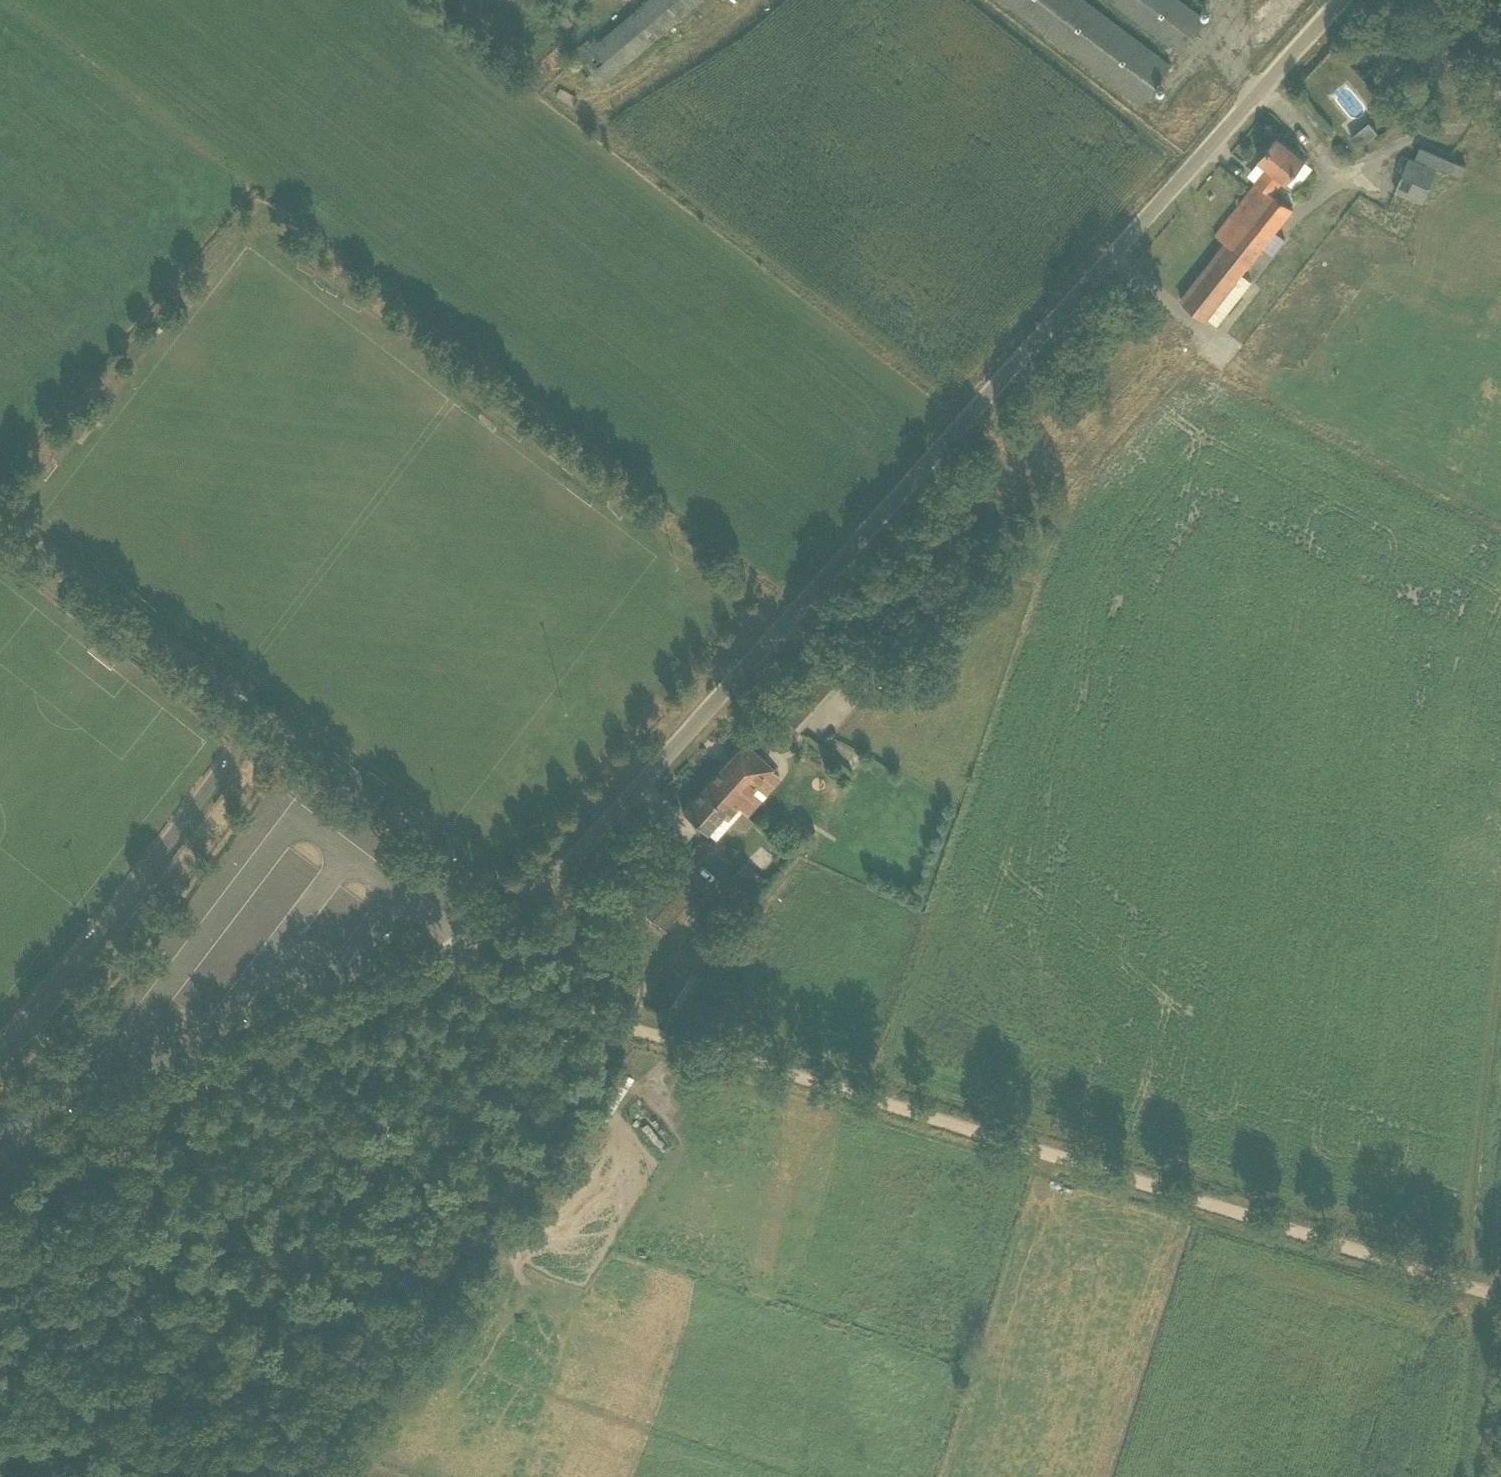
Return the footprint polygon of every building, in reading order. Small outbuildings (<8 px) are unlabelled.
[(570,53),(575,60),(573,61),(597,88),(701,0),(646,0),(638,6),(628,15),(591,47),(585,40),(570,53)] [(1147,102),(1177,60),(1092,0),(1002,0),(1147,102)] [(1210,15),(1190,0),(1111,0),(1184,52),(1210,15)] [(1353,136),(1361,147),(1380,132),(1372,121),(1353,136)] [(1212,261),(1236,280),(1291,211),(1271,194),(1283,179),(1286,181),(1303,160),(1277,137),(1259,159),(1268,167),(1256,181),(1257,182),(1215,235),(1226,243),(1212,261)] [(1409,158),(1395,190),(1423,202),(1437,169),(1409,158)] [(1212,261),(1181,300),(1204,320),(1207,316),(1218,325),(1252,281),(1241,273),(1236,280),(1212,261)] [(741,811),(775,774),(770,770),(772,768),(744,742),(708,782),(741,811)] [(732,821),(741,811),(708,782),(682,810),(707,832),(715,839),(732,821)] [(734,875),(751,891),(763,879),(745,863),(734,875)]
